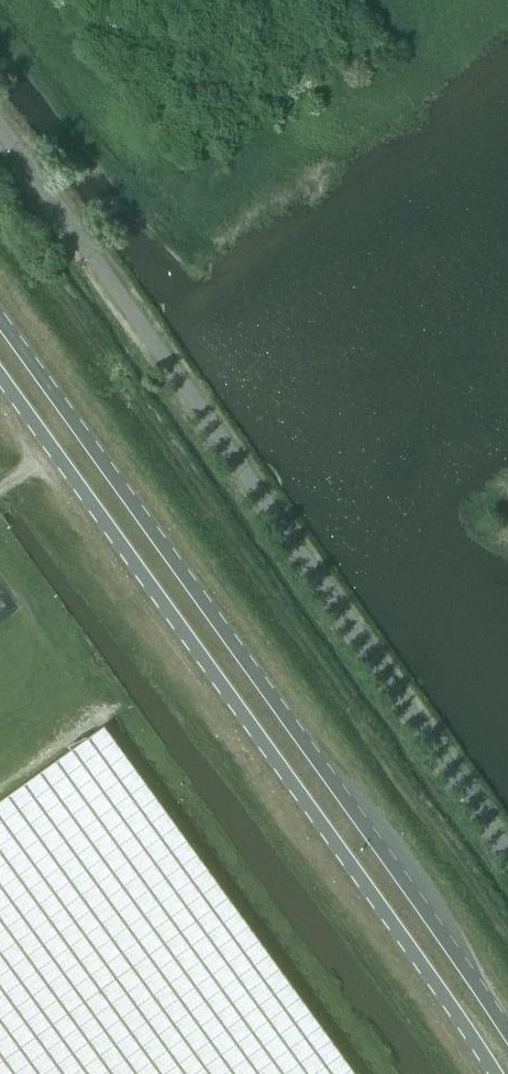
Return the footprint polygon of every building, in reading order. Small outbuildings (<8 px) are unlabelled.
[(104,728),(0,803),(0,1073),(354,1073),(104,728)]
